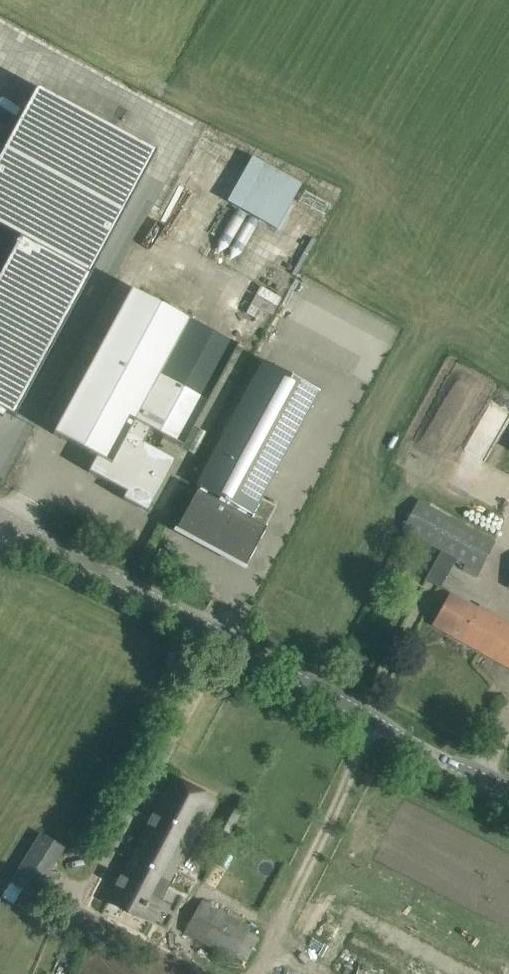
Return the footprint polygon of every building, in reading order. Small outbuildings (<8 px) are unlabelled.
[(29,101),(3,150),(0,155),(0,229),(19,239),(0,273),(0,410),(5,413),(15,418),(15,417),(156,153),(36,88),(29,101)] [(244,156),(221,204),(285,235),(296,211),(286,206),(298,182),(244,156)] [(239,257),(255,221),(231,211),(215,246),(239,257)] [(258,286),(247,303),(269,317),(279,300),(258,286)] [(237,347),(132,290),(53,435),(96,458),(88,473),(151,507),(175,462),(143,444),(150,431),(182,449),(237,347)] [(319,391),(265,362),(196,487),(201,489),(182,523),(215,542),(216,540),(223,544),(222,545),(248,559),(276,508),(260,499),(319,391)] [(495,543),(419,500),(401,531),(440,552),(425,580),(439,588),(455,560),(465,565),(462,570),(475,578),(495,543)] [(400,561),(400,573),(410,573),(410,561),(400,561)] [(442,608),(432,626),(508,669),(508,621),(481,605),(479,609),(450,593),(442,608)] [(213,801),(173,781),(112,901),(146,918),(155,901),(160,904),(193,838),(195,839),(213,801)] [(230,832),(240,815),(228,808),(218,825),(230,832)] [(40,833),(10,882),(34,897),(65,848),(40,833)] [(183,933),(201,944),(233,961),(250,928),(202,900),(183,933)]
